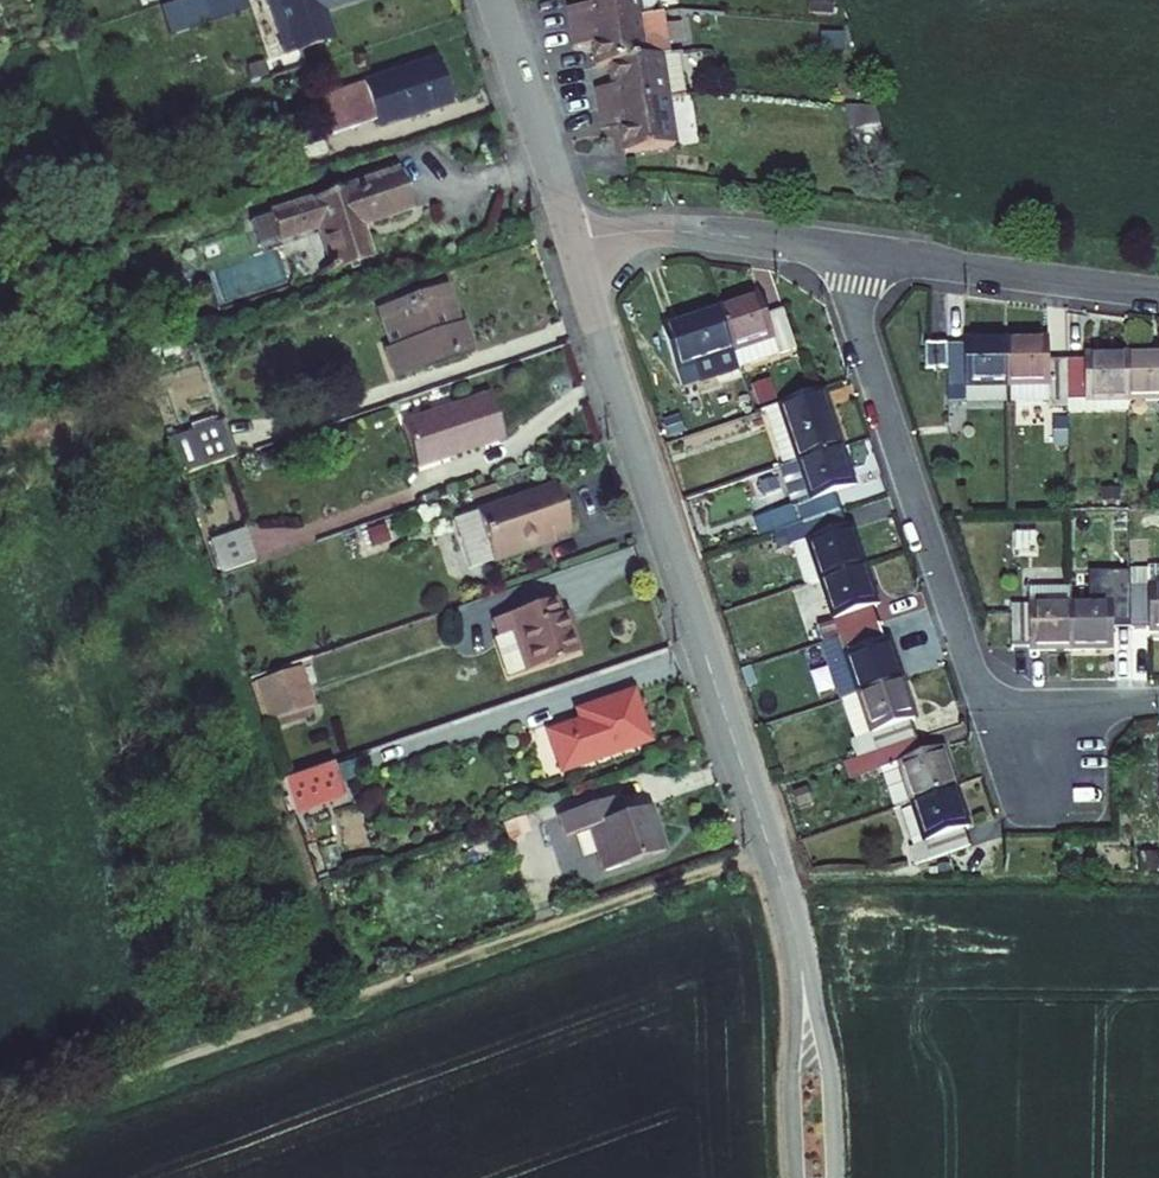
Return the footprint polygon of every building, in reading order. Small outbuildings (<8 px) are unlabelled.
[(208,13),(243,0),(203,0),(208,13)] [(285,54),(329,39),(319,11),(351,0),(266,0),(285,54)] [(582,8),(567,12),(572,52),(590,50),(594,72),(610,69),(614,92),(594,95),(598,127),(619,124),(624,158),(683,148),(668,60),(647,62),(636,0),(580,0),(582,8)] [(319,99),(331,135),(376,120),(378,127),(448,104),(433,60),(319,99)] [(850,137),(875,136),(874,103),(848,104),(850,137)] [(316,227),(331,272),(370,259),(360,226),(410,209),(397,171),(269,215),(277,240),(316,227)] [(251,221),(259,246),(277,240),(269,215),(251,221)] [(460,323),(447,285),(436,289),(449,327),(460,323)] [(392,378),(470,351),(460,323),(449,327),(436,289),(391,304),(404,342),(388,348),(383,350),(392,378)] [(759,300),(665,329),(683,386),(795,349),(781,305),(763,310),(759,300)] [(391,304),(375,309),(388,348),(404,342),(391,304)] [(160,330),(163,337),(174,333),(172,326),(160,330)] [(935,346),(936,395),(956,395),(958,404),(1158,401),(1158,356),(1083,355),(1084,363),(1050,362),(1050,342),(971,341),(970,348),(935,346)] [(824,389),(765,410),(783,466),(779,467),(791,508),(753,522),(759,539),(773,534),(785,530),(790,544),(805,585),(818,582),(832,621),(818,626),(824,644),(820,646),(840,701),(843,700),(857,739),(853,741),(858,758),(845,763),(850,779),(880,769),(893,809),(909,803),(923,843),(908,848),(914,865),(970,847),(965,830),(973,827),(944,746),(923,754),(913,723),(919,719),(891,646),(880,614),(887,610),(858,524),(850,527),(838,494),(858,486),(824,389)] [(403,424),(417,467),(501,439),(487,396),(403,424)] [(211,421),(189,428),(191,433),(213,426),(211,421)] [(168,441),(179,475),(231,457),(220,424),(213,426),(191,433),(168,441)] [(262,457),(266,469),(284,462),(280,451),(262,457)] [(780,490),(776,478),(757,485),(761,496),(780,490)] [(459,538),(469,569),(540,547),(539,541),(551,537),(569,531),(554,486),(475,512),(481,531),(459,538)] [(496,493),(494,486),(468,494),(471,501),(496,493)] [(475,512),(452,520),(459,538),(481,531),(475,512)] [(364,533),(370,548),(389,541),(384,526),(364,533)] [(249,545),(243,529),(209,541),(214,557),(249,545)] [(790,544),(785,530),(773,534),(778,548),(790,544)] [(540,547),(553,542),(551,537),(539,541),(540,547)] [(220,573),(254,561),(249,545),(214,557),(220,573)] [(1030,589),(1029,605),(1010,606),(1011,647),(1030,646),(1031,653),(1115,650),(1117,626),(1152,625),(1152,631),(1158,631),(1158,567),(1151,567),(1132,570),(1090,572),(1089,601),(1072,601),(1072,587),(1030,589)] [(494,638),(508,677),(577,654),(564,614),(558,615),(553,600),(491,620),(497,637),(494,638)] [(299,667),(250,684),(263,724),(313,707),(299,667)] [(559,772),(647,742),(630,692),(575,711),(578,721),(546,732),(559,772)] [(339,785),(367,775),(361,758),(333,768),(339,785)] [(294,815),(344,798),(339,785),(333,768),(332,765),(283,781),(294,815)] [(588,829),(602,872),(663,852),(648,807),(619,816),(613,799),(558,817),(565,837),(588,829)] [(505,825),(510,838),(527,832),(522,819),(505,825)]
